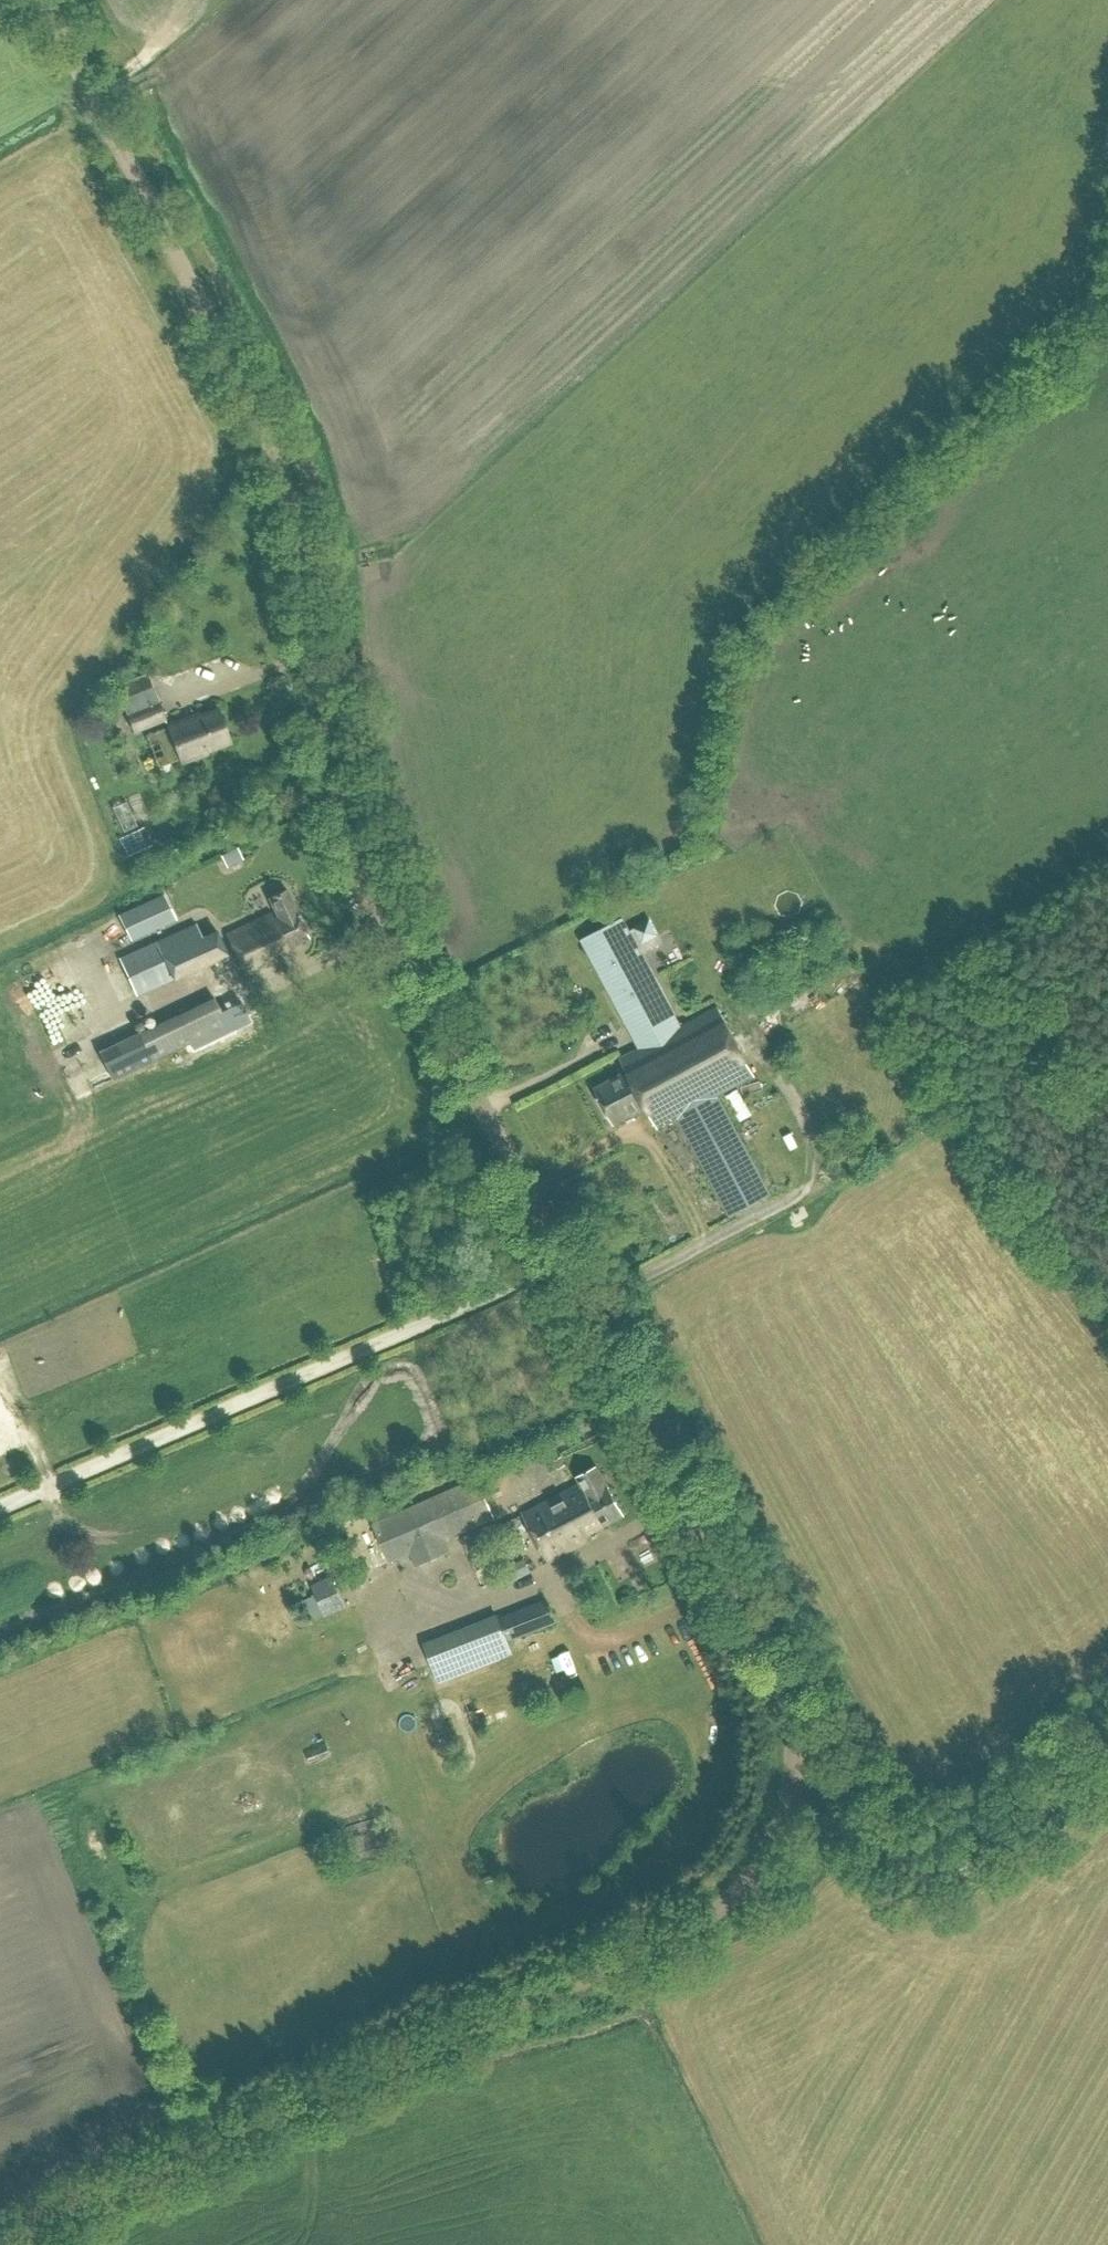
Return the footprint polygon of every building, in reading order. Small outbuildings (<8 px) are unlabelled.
[(127,713),(134,731),(166,719),(159,701),(127,713)] [(231,744),(219,711),(192,721),(191,719),(167,728),(181,765),(208,755),(207,753),(231,744)] [(127,733),(126,718),(92,719),(93,734),(127,733)] [(144,826),(119,838),(121,841),(128,856),(153,844),(144,826)] [(170,836),(160,842),(166,852),(175,847),(170,836)] [(237,847),(220,855),(226,867),(243,859),(237,847)] [(226,936),(246,977),(279,961),(276,955),(310,939),(287,891),(268,900),(274,914),(226,936)] [(163,893),(118,915),(130,941),(175,920),(177,919),(163,893)] [(729,1216),(770,1194),(718,1098),(754,1078),(716,1007),(680,1027),(637,946),(658,935),(650,919),(628,931),(621,917),(580,938),(640,1049),(620,1060),(627,1072),(595,1089),(615,1126),(647,1109),(658,1130),(677,1120),(729,1216)] [(196,923),(117,958),(135,997),(230,954),(216,926),(201,932),(196,923)] [(9,997),(25,1031),(52,1019),(36,985),(9,997)] [(112,1079),(153,1060),(227,1025),(215,1000),(213,997),(140,1032),(139,1031),(98,1051),(112,1079)] [(577,1103),(569,1087),(557,1093),(566,1109),(577,1103)] [(739,1089),(726,1095),(741,1122),(753,1115),(739,1089)] [(495,1236),(502,1249),(511,1245),(504,1231),(495,1236)] [(565,1463),(560,1454),(551,1459),(556,1468),(565,1463)] [(624,1515),(599,1467),(596,1462),(574,1474),(577,1479),(580,1485),(525,1515),(550,1562),(589,1541),(586,1535),(624,1515)] [(389,1563),(410,1553),(416,1566),(451,1550),(446,1538),(494,1517),(477,1478),(398,1512),(374,1523),(389,1563)] [(367,1508),(374,1523),(398,1512),(391,1497),(367,1508)] [(307,1616),(322,1609),(314,1592),(300,1599),(307,1616)] [(548,1598),(499,1616),(499,1617),(500,1618),(508,1639),(558,1620),(548,1598)] [(499,1616),(426,1644),(426,1645),(438,1677),(440,1681),(513,1653),(511,1649),(508,1639),(500,1618),(499,1617),(499,1616)] [(372,1744),(383,1737),(374,1724),(363,1732),(372,1744)] [(325,1740),(304,1747),(310,1763),(331,1755),(325,1740)]
